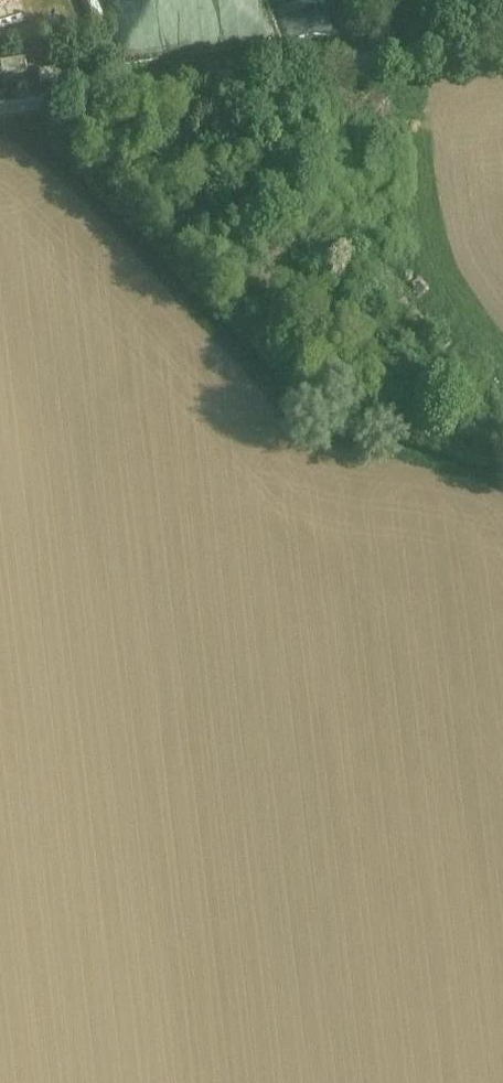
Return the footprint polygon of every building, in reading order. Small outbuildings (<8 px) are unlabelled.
[(0,64),(0,66),(2,78),(26,74),(24,61),(0,64)]
